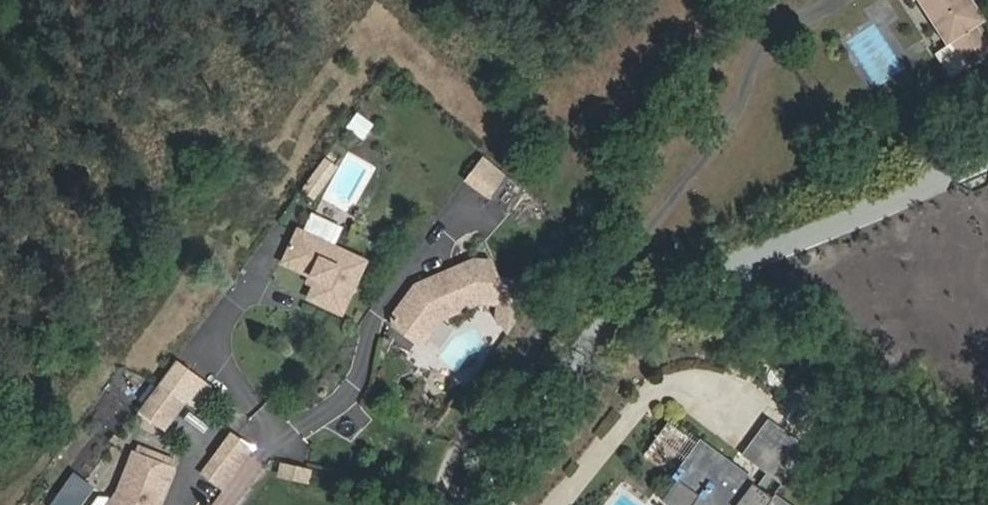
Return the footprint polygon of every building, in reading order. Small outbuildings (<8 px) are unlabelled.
[(981,0),(927,0),(948,34),(952,32),(969,57),(987,45),(987,30),(978,15),(987,10),(981,0)] [(486,152),(468,178),(493,196),(511,170),(486,152)] [(308,297),(341,312),(366,260),(298,229),(282,262),(317,278),(308,297)] [(507,333),(537,292),(521,281),(511,295),(500,295),(501,289),(488,260),(474,260),(463,264),(476,302),(495,304),(494,318),(507,333)] [(441,318),(476,302),(463,264),(414,285),(415,291),(410,297),(405,298),(391,316),(392,324),(415,342),(423,341),(441,318)] [(177,361),(159,384),(181,402),(199,378),(177,361)] [(199,378),(181,402),(193,411),(212,388),(199,378)] [(657,400),(629,436),(674,472),(682,461),(687,465),(706,441),(657,400)] [(765,424),(742,451),(784,485),(805,458),(765,424)] [(213,464),(230,441),(225,438),(200,473),(222,489),(231,477),(213,464)] [(248,453),(230,441),(213,464),(231,477),(248,453)] [(678,476),(661,497),(672,504),(763,504),(748,493),(757,482),(706,441),(687,465),(682,461),(674,472),(678,476)] [(167,472),(127,458),(113,495),(106,504),(155,504),(167,472)] [(99,481),(75,467),(54,504),(85,504),(99,481)] [(775,497),(769,504),(785,504),(775,497)]
